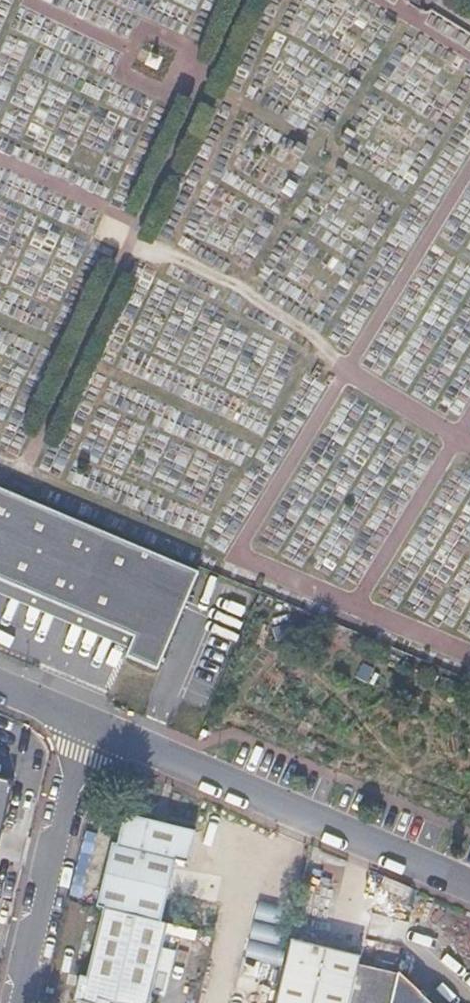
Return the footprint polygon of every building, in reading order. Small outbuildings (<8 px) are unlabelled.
[(135,636),(128,656),(160,669),(200,571),(0,486),(0,579),(135,636)] [(156,945),(161,921),(154,919),(168,858),(180,861),(187,830),(117,812),(110,844),(106,843),(91,905),(97,906),(80,976),(73,975),(68,999),(88,1002),(90,1002),(92,997),(120,1002),(142,1002),(145,992),(156,945)] [(286,938),(270,1002),(425,1002),(414,993),(418,990),(396,969),(355,961),(357,953),(287,936),(286,936),(286,938)] [(169,949),(156,945),(145,992),(159,995),(169,949)] [(234,1002),(265,1002),(270,966),(240,962),(234,1002)]
